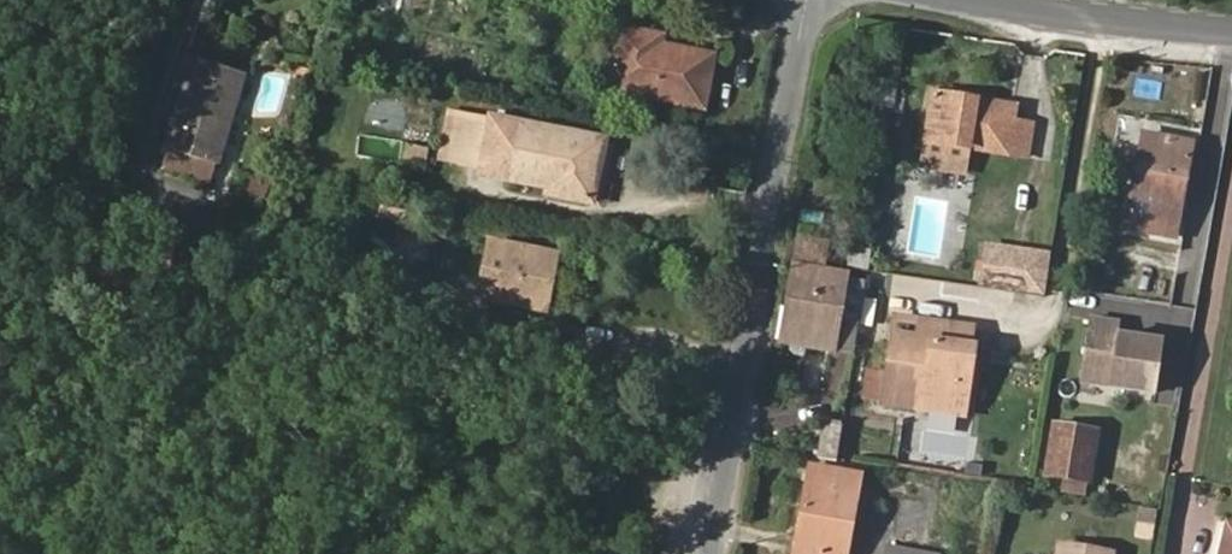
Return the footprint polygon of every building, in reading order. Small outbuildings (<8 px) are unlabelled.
[(704,107),(714,54),(661,45),(647,42),(648,33),(620,27),(609,90),(704,107)] [(661,45),(663,35),(648,33),(647,42),(661,45)] [(216,164),(244,73),(194,57),(166,149),(170,151),(212,163),(216,164)] [(1026,157),(1032,123),(1013,120),(1015,106),(933,93),(921,165),(965,172),(969,147),(1026,157)] [(450,162),(460,111),(449,109),(439,160),(450,162)] [(591,169),(597,139),(460,111),(450,162),(511,174),(510,179),(549,187),(548,191),(592,200),(597,171),(591,169)] [(1175,237),(1192,143),(1143,134),(1125,227),(1175,237)] [(597,171),(604,140),(597,139),(591,169),(597,171)] [(425,164),(429,149),(406,144),(403,160),(425,164)] [(207,180),(212,163),(170,151),(165,168),(207,180)] [(263,200),(265,190),(251,186),(248,196),(263,200)] [(278,247),(284,227),(271,224),(266,244),(278,247)] [(870,252),(873,240),(853,237),(850,258),(855,268),(867,270),(868,269),(870,252)] [(1104,261),(1108,242),(1086,237),(1082,256),(1104,261)] [(822,271),(827,244),(798,239),(794,266),(822,271)] [(551,284),(557,255),(489,241),(479,293),(442,286),(438,308),(483,317),(487,298),(539,308),(545,282),(551,284)] [(1043,294),(1048,251),(980,243),(974,286),(1043,294)] [(854,351),(865,283),(846,279),(847,275),(822,271),(794,266),(784,320),(794,322),(790,342),(834,350),(834,347),(854,351)] [(546,310),(551,284),(545,282),(539,308),(546,310)] [(971,367),(974,346),(969,345),(972,327),(895,316),(887,375),(883,399),(883,403),(964,414),(968,386),(959,384),(961,366),(971,367)] [(1078,381),(1151,392),(1159,339),(1116,333),(1118,320),(1087,316),(1078,381)] [(790,342),(794,322),(784,320),(778,319),(775,340),(790,342)] [(968,386),(971,367),(961,366),(959,384),(968,386)] [(883,399),(887,375),(868,372),(865,396),(883,399)] [(835,461),(842,421),(825,419),(821,439),(820,439),(817,457),(835,461)] [(1090,483),(1098,428),(1047,421),(1039,476),(1061,479),(1086,483),(1090,483)] [(861,471),(804,461),(788,553),(846,553),(861,471)] [(1084,496),(1086,483),(1061,479),(1059,493),(1084,496)] [(1151,539),(1155,509),(1136,507),(1132,537),(1151,539)] [(1229,521),(1222,553),(1231,553),(1231,522),(1229,521)] [(1113,552),(1059,543),(1057,553),(1112,553),(1113,552)] [(886,546),(885,553),(931,553),(886,546)]
